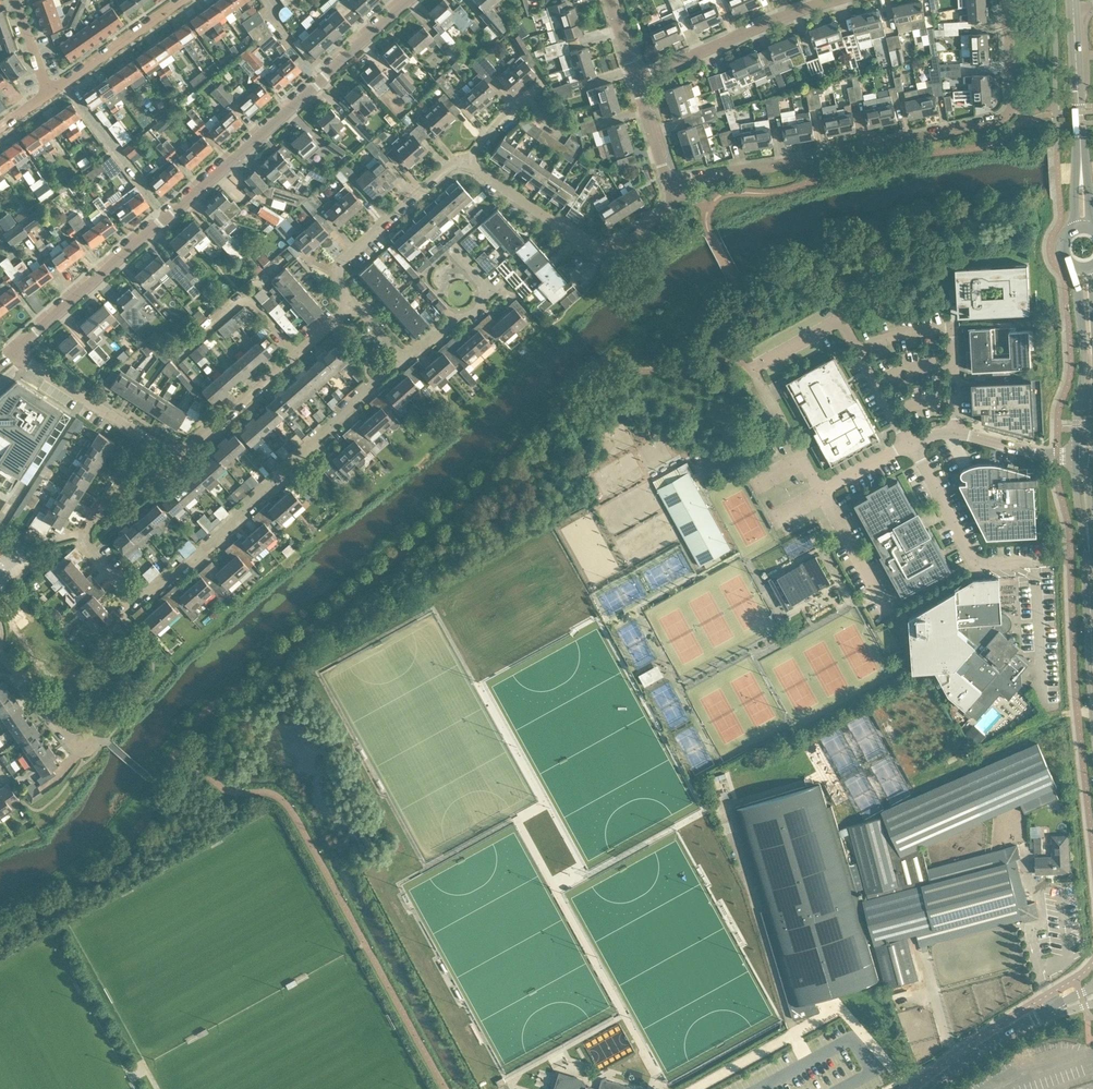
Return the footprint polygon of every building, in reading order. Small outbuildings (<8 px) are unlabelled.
[(37,12),(55,6),(53,0),(40,0),(34,2),(37,12)] [(120,5),(126,14),(139,6),(135,0),(126,0),(120,4),(120,5)] [(216,2),(225,15),(231,10),(241,24),(242,23),(246,20),(242,13),(237,6),(233,0),(219,0),(216,2)] [(349,11),(340,1),(339,0),(338,0),(324,12),(343,34),(350,28),(347,25),(349,22),(344,16),(349,11)] [(365,0),(340,0),(340,1),(349,11),(354,7),(360,13),(363,11),(365,14),(372,8),(365,0)] [(429,12),(437,20),(445,30),(454,22),(462,31),(465,30),(473,21),(466,14),(461,19),(444,0),(443,0),(429,12)] [(485,10),(480,14),(488,24),(498,35),(508,26),(490,6),(497,0),(475,0),(485,10)] [(524,16),(531,14),(526,0),(519,0),(524,16)] [(674,10),(680,7),(676,0),(669,0),(674,10)] [(680,7),(684,17),(690,15),(697,31),(710,25),(700,1),(699,1),(699,0),(676,0),(680,7)] [(700,1),(710,25),(723,20),(716,3),(722,1),(722,0),(701,0),(700,1)] [(735,14),(748,9),(745,0),(729,0),(735,14)] [(748,9),(762,3),(760,0),(745,0),(748,9)] [(908,3),(912,29),(920,28),(920,29),(922,35),(928,34),(932,57),(938,55),(935,36),(934,31),(934,30),(934,28),(927,29),(922,0),(908,3)] [(931,10),(932,13),(938,12),(936,0),(930,0),(931,10)] [(216,2),(204,11),(221,37),(226,33),(222,27),(224,26),(219,19),(225,15),(216,2)] [(533,20),(541,17),(543,23),(550,20),(553,29),(579,21),(574,7),(565,10),(562,2),(546,7),(547,9),(545,10),(545,9),(532,14),(533,20)] [(81,3),(75,15),(80,17),(86,5),(81,3)] [(290,3),(286,5),(292,12),(295,9),(290,3)] [(908,3),(894,6),(899,32),(905,31),(905,30),(912,29),(908,3)] [(55,6),(37,12),(41,23),(59,16),(55,6)] [(986,6),(968,7),(968,14),(960,15),(961,22),(987,20),(986,6)] [(123,23),(113,8),(104,14),(114,29),(123,23)] [(246,20),(251,15),(247,9),(242,13),(246,20)] [(879,9),(865,13),(872,39),(872,38),(879,37),(886,35),(879,9)] [(11,32),(3,10),(0,11),(0,36),(11,32)] [(254,13),(251,15),(246,20),(242,23),(248,31),(263,20),(258,10),(254,13)] [(204,11),(190,20),(199,33),(212,24),(216,31),(212,34),(216,40),(221,37),(204,11)] [(343,34),(324,12),(315,20),(331,39),(334,36),(336,40),(343,34)] [(674,12),(661,18),(672,42),(685,36),(674,12)] [(856,33),(849,35),(852,46),(859,44),(860,49),(874,45),(872,38),(872,39),(865,13),(852,16),(854,27),(856,33)] [(106,36),(114,29),(104,14),(95,20),(106,36)] [(80,17),(75,15),(70,27),(75,29),(80,17)] [(59,16),(41,23),(44,33),(62,27),(59,16)] [(661,18),(654,21),(648,23),(659,48),(672,42),(661,18)] [(97,42),(106,36),(95,20),(86,27),(97,42)] [(263,20),(248,31),(250,33),(256,42),(259,45),(273,33),(263,20)] [(331,39),(315,20),(306,28),(310,33),(325,50),(332,44),(329,41),(331,39)] [(838,20),(824,25),(830,43),(832,51),(839,48),(845,46),(846,48),(848,56),(854,54),(852,46),(849,35),(843,37),(838,20)] [(544,53),(544,54),(568,46),(566,40),(583,34),(579,21),(553,29),(557,42),(541,47),(542,48),(534,51),(536,56),(544,53)] [(187,22),(174,31),(183,44),(187,50),(193,57),(195,61),(200,58),(197,54),(198,54),(193,47),(195,46),(190,39),(196,35),(187,22)] [(958,22),(944,23),(938,23),(938,29),(944,28),(944,29),(944,30),(959,29),(958,22)] [(810,29),(814,40),(819,55),(825,53),(832,51),(830,43),(824,25),(810,29)] [(424,26),(408,40),(415,49),(417,51),(426,43),(430,48),(436,42),(443,51),(444,51),(450,46),(438,32),(433,37),(429,33),(424,26)] [(86,27),(77,33),(88,48),(97,42),(86,27)] [(174,31),(162,40),(171,52),(183,44),(174,31)] [(0,64),(5,71),(11,80),(27,69),(14,51),(17,50),(11,32),(0,36),(0,64)] [(77,33),(68,39),(79,54),(88,48),(77,33)] [(250,33),(242,39),(248,47),(249,48),(256,42),(250,33)] [(273,33),(259,45),(264,51),(278,40),(273,33)] [(325,50),(310,33),(302,40),(299,37),(293,42),(302,53),(308,48),(313,55),(316,52),(319,55),(325,50)] [(962,49),(970,49),(989,48),(988,33),(962,34),(962,49)] [(796,34),(782,40),(789,57),(790,57),(797,54),(800,62),(806,59),(796,34)] [(480,40),(485,45),(488,43),(491,40),(486,35),(480,40)] [(518,35),(512,38),(522,54),(528,50),(518,35)] [(899,35),(892,36),(895,50),(898,60),(899,65),(913,61),(912,57),(905,59),(903,48),(902,48),(899,35)] [(886,38),(889,51),(895,50),(892,36),(886,38)] [(59,45),(70,60),(79,54),(68,39),(59,45)] [(162,40),(149,49),(158,61),(171,52),(162,40)] [(794,67),(790,57),(789,57),(782,40),(770,45),(776,61),(770,64),(771,67),(775,76),(782,91),(784,90),(786,85),(780,72),(794,67)] [(239,54),(246,62),(261,78),(264,75),(277,90),(289,79),(274,63),(268,68),(267,67),(266,68),(262,64),(252,51),(259,45),(256,42),(249,48),(248,47),(239,54)] [(382,54),(390,62),(397,70),(404,64),(403,63),(410,57),(396,42),(382,54)] [(487,48),(475,59),(482,67),(490,75),(495,70),(496,69),(485,57),(492,50),(494,49),(488,43),(485,45),(487,48)] [(274,63),(289,79),(300,69),(290,58),(285,52),(286,51),(281,44),(277,47),(281,55),(279,56),(278,55),(272,61),(274,63)] [(233,45),(229,48),(232,51),(234,54),(234,55),(238,52),(238,51),(233,45)] [(568,46),(544,54),(546,60),(558,56),(563,70),(564,69),(569,68),(591,61),(587,47),(570,52),(568,46)] [(989,48),(970,49),(971,56),(963,57),(963,63),(989,62),(989,48)] [(158,61),(149,49),(137,58),(148,75),(161,66),(158,61)] [(757,50),(744,56),(754,81),(768,75),(769,78),(775,76),(771,67),(770,64),(764,66),(757,50)] [(232,51),(219,61),(222,64),(234,55),(234,54),(232,51)] [(469,55),(465,59),(469,64),(474,60),(469,55)] [(931,79),(917,82),(919,90),(924,115),(938,112),(936,102),(934,96),(944,94),(943,82),(942,75),(941,71),(940,64),(938,55),(932,57),(933,67),(929,68),(931,79)] [(506,63),(509,66),(512,70),(524,83),(535,73),(520,56),(516,60),(513,57),(506,63)] [(721,73),(714,75),(719,88),(725,86),(726,89),(740,83),(741,86),(754,81),(744,56),(731,62),(734,68),(721,73)] [(819,57),(813,60),(817,72),(824,70),(819,57)] [(460,58),(451,66),(453,67),(455,70),(459,74),(462,72),(458,67),(463,61),(460,58)] [(475,59),(470,64),(477,71),(482,67),(475,59)] [(133,60),(120,69),(129,82),(132,86),(145,77),(139,69),(133,60)] [(807,62),(812,74),(817,72),(813,60),(807,62)] [(360,74),(367,82),(374,89),(388,77),(374,61),(360,74)] [(552,88),(556,93),(570,89),(581,85),(579,79),(595,74),(591,61),(569,68),(564,69),(565,75),(568,75),(569,76),(566,77),(567,83),(552,88)] [(255,82),(246,90),(249,94),(259,106),(271,95),(261,84),(258,80),(261,78),(246,62),(241,66),(246,71),(255,82)] [(7,82),(11,80),(5,71),(0,64),(0,87),(7,82)] [(168,64),(162,68),(167,75),(173,71),(168,64)] [(208,66),(202,71),(206,77),(212,72),(208,66)] [(503,71),(499,75),(497,76),(512,93),(524,83),(512,70),(509,66),(503,71)] [(167,75),(162,68),(157,71),(162,79),(167,75)] [(120,69),(107,78),(116,91),(121,98),(126,104),(131,100),(126,92),(126,89),(124,86),(129,82),(120,69)] [(202,71),(196,76),(200,81),(206,77),(202,71)] [(402,72),(395,78),(407,91),(409,93),(415,87),(402,72)] [(477,83),(472,88),(486,105),(492,100),(489,96),(495,91),(478,73),(472,78),(477,83)] [(442,74),(435,80),(449,96),(455,103),(460,99),(455,93),(458,91),(455,88),(454,88),(445,78),(442,74)] [(973,83),(973,90),(991,89),(990,74),(964,76),(964,83),(973,83)] [(714,75),(708,77),(712,91),(719,88),(714,75)] [(852,77),(854,86),(856,100),(864,99),(858,75),(852,77)] [(894,77),(896,87),(897,91),(904,90),(901,76),(894,77)] [(107,78),(95,87),(104,100),(108,106),(113,102),(114,103),(121,98),(116,91),(107,78)] [(407,91),(395,78),(390,83),(401,96),(407,91)] [(596,95),(598,102),(616,96),(612,82),(587,90),(589,97),(596,95)] [(666,90),(670,104),(687,99),(687,98),(695,96),(692,89),(693,89),(691,82),(666,90)] [(172,83),(167,86),(171,91),(176,87),(172,83)] [(221,83),(216,88),(229,102),(234,97),(221,83)] [(355,108),(351,111),(362,123),(368,118),(365,114),(376,105),(369,97),(358,84),(345,96),(355,108)] [(831,84),(824,85),(826,94),(833,93),(831,84)] [(822,85),(811,87),(815,108),(822,107),(819,93),(823,92),(822,85)] [(854,86),(847,88),(850,102),(856,100),(854,86)] [(91,108),(104,100),(95,87),(82,96),(91,108)] [(804,96),(807,95),(809,109),(815,108),(811,87),(803,89),(804,96)] [(891,95),(877,98),(883,124),(897,121),(893,103),(900,102),(898,91),(897,91),(896,87),(889,88),(891,95)] [(216,88),(211,92),(224,106),(229,102),(216,88)] [(460,99),(465,104),(472,112),(477,107),(480,110),(486,105),(472,88),(466,93),(461,88),(458,91),(455,93),(460,99)] [(570,89),(556,93),(559,99),(572,95),(570,89)] [(954,99),(965,99),(965,104),(992,103),(991,89),(973,90),(954,91),(954,99)] [(245,90),(234,100),(248,116),(259,106),(249,94),(246,90),(245,90)] [(721,93),(726,109),(734,107),(729,90),(721,93)] [(904,93),(908,108),(910,118),(924,115),(919,90),(911,91),(904,93)] [(440,101),(432,109),(448,127),(451,125),(448,122),(455,117),(448,109),(454,103),(445,93),(438,99),(440,101)] [(778,96),(771,98),(774,116),(781,115),(781,112),(779,100),(784,100),(784,95),(778,96)] [(616,96),(598,102),(601,109),(593,111),(595,117),(620,110),(616,96)] [(945,97),(945,100),(947,111),(953,110),(951,96),(945,97)] [(762,103),(766,102),(769,117),(774,116),(771,98),(761,100),(762,103)] [(864,101),(867,116),(869,127),(883,124),(877,98),(864,101)] [(418,102),(414,99),(408,105),(411,108),(418,102)] [(674,117),(699,110),(697,103),(690,105),(687,99),(670,104),(674,117)] [(113,113),(118,109),(114,103),(113,102),(108,106),(113,113)] [(59,112),(68,125),(71,129),(76,136),(82,132),(73,121),(81,116),(72,103),(59,112)] [(846,114),(838,115),(841,133),(856,130),(851,104),(844,106),(846,114)] [(703,109),(699,110),(701,117),(716,112),(718,112),(716,105),(715,105),(703,109)] [(226,106),(216,115),(231,131),(242,121),(232,110),(230,111),(226,106)] [(186,112),(196,124),(202,130),(206,126),(209,130),(208,130),(219,142),(231,131),(216,115),(215,115),(214,114),(204,123),(191,108),(186,112)] [(317,120),(324,128),(330,135),(344,123),(331,108),(317,120)] [(726,113),(732,129),(734,136),(740,134),(742,134),(741,124),(741,123),(736,122),(732,108),(726,110),(726,113)] [(414,120),(416,122),(419,125),(418,126),(427,136),(428,135),(423,130),(430,125),(437,133),(443,127),(445,130),(448,127),(432,109),(423,116),(421,114),(414,120)] [(823,110),(826,125),(828,135),(841,133),(838,115),(831,117),(829,109),(823,110)] [(396,115),(400,118),(405,114),(401,110),(396,115)] [(351,111),(346,116),(353,124),(354,125),(369,140),(374,135),(362,123),(351,111)] [(804,112),(795,114),(795,115),(800,140),(814,138),(813,127),(810,111),(804,112)] [(59,112),(47,121),(55,133),(68,125),(59,112)] [(406,114),(401,119),(407,125),(411,122),(410,120),(411,119),(406,114)] [(527,115),(518,123),(526,131),(527,132),(535,125),(534,124),(527,115)] [(782,118),(784,132),(786,143),(800,140),(795,115),(782,118)] [(593,118),(579,122),(581,129),(595,125),(593,118)] [(118,120),(108,127),(122,145),(132,138),(118,120)] [(769,120),(754,122),(758,147),(773,145),(769,120)] [(47,121),(34,130),(51,154),(57,150),(52,144),(48,138),(55,133),(47,121)] [(599,130),(601,137),(604,144),(629,136),(624,122),(599,130)] [(678,131),(683,145),(708,137),(705,127),(707,126),(706,123),(706,122),(703,123),(678,131)] [(754,122),(741,124),(742,134),(745,150),(758,147),(754,122)] [(196,124),(192,128),(197,134),(202,130),(196,124)] [(595,125),(581,129),(577,130),(579,136),(597,130),(595,125)] [(412,136),(404,143),(420,161),(422,159),(420,156),(426,150),(419,142),(427,136),(418,126),(410,133),(412,136)] [(540,128),(536,134),(540,137),(544,131),(540,128)] [(71,129),(67,133),(71,139),(76,136),(71,129)] [(168,160),(158,169),(172,184),(183,173),(173,162),(172,163),(169,159),(173,156),(162,143),(149,129),(142,134),(148,141),(150,140),(168,160)] [(729,145),(727,139),(734,136),(732,129),(719,133),(724,146),(729,145)] [(34,130),(21,139),(28,147),(30,151),(35,157),(42,152),(46,158),(49,163),(55,159),(51,154),(34,130)] [(292,142),(299,150),(307,158),(320,147),(305,130),(292,142)] [(540,137),(538,139),(550,148),(556,139),(552,136),(544,131),(540,137)] [(202,136),(191,146),(201,158),(213,147),(202,136)] [(381,140),(378,136),(372,140),(376,144),(381,140)] [(629,136),(604,144),(598,146),(602,158),(608,156),(608,157),(633,149),(629,136)] [(734,136),(727,139),(729,145),(736,143),(734,136)] [(386,153),(388,156),(396,164),(402,158),(409,166),(415,161),(417,164),(420,161),(404,143),(398,137),(392,143),(394,145),(388,151),(388,152),(386,153)] [(708,137),(683,145),(687,158),(712,150),(708,137)] [(503,138),(489,158),(490,158),(493,154),(496,156),(493,160),(502,166),(515,147),(518,143),(513,140),(511,144),(503,138)] [(167,139),(162,143),(173,156),(176,153),(189,168),(201,158),(191,146),(185,151),(180,145),(175,149),(167,139)] [(568,139),(564,144),(568,147),(565,151),(574,158),(577,153),(575,151),(578,146),(568,139)] [(378,160),(368,169),(387,190),(393,185),(390,181),(396,177),(384,164),(389,159),(376,144),(372,140),(366,146),(378,160)] [(18,141),(5,150),(14,163),(27,154),(18,141)] [(135,141),(124,150),(130,157),(141,149),(135,141)] [(341,156),(345,150),(332,141),(328,146),(341,156)] [(284,159),(293,151),(285,143),(277,150),(269,158),(287,178),(292,183),(296,178),(301,182),(306,175),(300,170),(297,173),(289,165),(290,164),(284,159)] [(568,147),(564,144),(558,153),(562,156),(565,151),(568,147)] [(515,147),(502,166),(510,172),(513,168),(517,170),(527,155),(515,147)] [(0,153),(0,169),(1,171),(14,163),(5,150),(0,153)] [(527,155),(517,170),(528,178),(525,182),(526,183),(542,159),(530,151),(527,155)] [(634,154),(621,158),(616,160),(619,167),(623,166),(637,162),(634,154)] [(111,156),(100,164),(104,170),(106,172),(117,163),(111,156)] [(287,178),(269,158),(260,166),(273,180),(277,176),(283,182),(287,187),(292,183),(287,178)] [(588,169),(592,164),(583,158),(579,162),(588,169)] [(542,159),(526,183),(534,188),(537,184),(540,187),(537,191),(538,191),(551,172),(543,166),(546,162),(542,159)] [(637,162),(623,166),(625,172),(638,168),(637,162)] [(346,163),(339,169),(349,179),(356,188),(361,184),(373,197),(378,192),(381,195),(387,190),(368,169),(358,177),(346,163)] [(104,170),(100,164),(84,175),(88,181),(104,170)] [(22,174),(17,167),(12,171),(17,178),(22,174)] [(156,167),(145,176),(150,183),(160,194),(172,184),(158,169),(156,167)] [(324,182),(330,177),(311,168),(307,174),(324,182)] [(551,172),(538,191),(541,187),(544,189),(541,194),(550,199),(563,180),(564,181),(566,177),(553,168),(551,172)] [(349,179),(339,169),(334,174),(343,184),(349,179)] [(254,171),(245,179),(257,192),(261,189),(268,197),(298,205),(302,202),(307,198),(308,196),(280,187),(277,187),(274,186),(267,185),(254,171)] [(583,188),(590,192),(593,187),(596,188),(599,184),(592,174),(583,188)] [(53,192),(46,182),(47,182),(43,176),(30,186),(34,191),(41,201),(53,192)] [(296,178),(292,183),(297,188),(301,183),(301,182),(296,178)] [(445,190),(461,207),(463,205),(464,206),(473,198),(472,197),(457,180),(456,180),(459,184),(456,187),(453,183),(445,190)] [(563,180),(550,199),(558,205),(561,201),(564,203),(561,207),(562,208),(566,202),(574,191),(575,189),(564,181),(563,180)] [(628,191),(622,195),(631,210),(643,202),(629,180),(624,183),(628,191)] [(72,182),(67,186),(72,192),(77,189),(72,182)] [(334,195),(339,201),(350,214),(362,204),(345,185),(334,195)] [(135,186),(123,195),(136,213),(149,204),(135,186)] [(441,200),(438,203),(450,217),(461,207),(445,190),(438,196),(441,200)] [(482,190),(477,194),(482,199),(487,195),(482,190)] [(571,206),(566,214),(577,223),(583,214),(576,210),(583,201),(585,198),(588,194),(582,190),(571,206)] [(574,191),(566,202),(571,206),(582,190),(579,194),(574,191)] [(221,191),(213,199),(223,210),(230,218),(241,209),(233,200),(231,202),(221,191)] [(308,196),(307,198),(315,207),(321,202),(313,192),(311,194),(308,196)] [(108,199),(104,202),(112,213),(115,210),(124,222),(136,213),(122,195),(111,203),(108,199)] [(605,195),(599,199),(593,203),(595,205),(594,205),(595,207),(596,206),(608,225),(619,218),(610,202),(605,195)] [(622,195),(610,202),(619,218),(631,210),(622,195)] [(90,218),(95,225),(104,237),(117,228),(105,211),(108,209),(111,213),(112,213),(104,202),(99,196),(92,200),(100,211),(90,218)] [(315,207),(307,198),(302,202),(314,215),(318,211),(315,207)] [(204,207),(211,215),(220,225),(221,224),(225,229),(228,233),(236,226),(230,218),(223,210),(213,199),(204,207)] [(322,205),(332,216),(339,224),(350,214),(339,201),(333,207),(328,201),(322,205)] [(51,206),(48,202),(42,207),(45,211),(51,206)] [(431,202),(423,209),(439,226),(450,217),(438,203),(434,206),(431,202)] [(264,205),(262,208),(261,208),(259,213),(277,224),(280,219),(277,217),(279,214),(264,205)] [(423,209),(416,216),(419,219),(416,222),(428,236),(439,226),(423,209)] [(482,209),(474,216),(478,221),(486,214),(482,209)] [(497,209),(483,222),(492,232),(507,219),(497,209)] [(23,210),(14,216),(15,217),(19,222),(27,216),(23,210)] [(48,253),(60,270),(72,260),(63,248),(62,249),(58,243),(51,248),(52,249),(50,251),(40,237),(37,239),(29,229),(42,220),(36,211),(27,216),(19,222),(28,234),(37,247),(44,256),(48,253)] [(72,225),(71,226),(76,233),(80,230),(92,246),(104,237),(95,225),(90,229),(78,213),(68,220),(72,225)] [(12,214),(0,223),(6,231),(12,227),(18,222),(15,217),(14,216),(12,214)] [(290,234),(295,229),(285,218),(280,222),(290,234)] [(317,219),(306,229),(318,242),(329,233),(317,219)] [(507,219),(492,232),(502,243),(516,230),(507,219)] [(193,220),(182,231),(193,244),(200,251),(210,241),(208,238),(193,220)] [(6,231),(4,232),(3,233),(12,246),(28,234),(19,222),(18,222),(12,227),(6,231)] [(287,240),(292,235),(290,234),(280,222),(275,227),(287,240)] [(416,222),(405,232),(417,246),(428,236),(416,222)] [(469,222),(461,229),(465,233),(472,226),(469,222)] [(221,247),(222,246),(226,250),(232,245),(227,240),(226,240),(212,224),(205,230),(221,247)] [(270,224),(263,230),(269,232),(274,227),(273,225),(270,224)] [(71,226),(66,230),(71,237),(76,233),(71,226)] [(391,238),(390,238),(406,255),(414,248),(417,246),(405,232),(402,228),(394,235),(397,239),(394,241),(391,238)] [(456,234),(453,237),(456,241),(465,233),(461,229),(461,230),(459,228),(454,232),(456,234)] [(294,239),(299,245),(306,253),(318,242),(306,229),(295,239),(294,239)] [(516,230),(502,243),(507,249),(503,252),(507,257),(511,253),(511,254),(515,250),(526,241),(525,240),(516,230)] [(170,241),(178,249),(185,258),(192,252),(188,249),(193,244),(182,231),(170,241)] [(478,245),(469,234),(460,242),(470,252),(478,245)] [(227,240),(232,245),(242,256),(248,251),(234,235),(233,236),(233,235),(227,240)] [(292,235),(287,240),(290,243),(294,239),(295,239),(292,235)] [(515,250),(524,260),(529,255),(539,247),(529,237),(525,240),(526,241),(515,250)] [(76,239),(63,248),(72,260),(85,251),(76,239)] [(442,244),(438,247),(443,253),(454,243),(450,239),(443,246),(442,244)] [(391,244),(387,248),(397,259),(401,255),(391,244)] [(242,256),(232,245),(226,250),(235,261),(236,262),(239,260),(242,256)] [(436,245),(431,250),(434,254),(431,256),(434,260),(443,253),(438,247),(436,245)] [(540,265),(548,258),(546,255),(549,253),(541,245),(539,247),(529,255),(524,260),(529,265),(524,270),(529,275),(534,271),(540,265)] [(288,251),(284,255),(288,259),(292,255),(288,251)] [(263,252),(256,257),(262,265),(269,260),(263,252)] [(484,252),(475,259),(479,263),(487,256),(484,252)] [(487,256),(479,263),(485,270),(488,274),(496,267),(498,265),(492,258),(494,256),(491,252),(487,256)] [(172,259),(176,263),(186,273),(191,268),(178,254),(172,259)] [(173,275),(186,290),(193,284),(190,280),(188,278),(186,276),(174,261),(168,266),(159,255),(147,265),(162,282),(169,276),(170,278),(173,275)] [(378,256),(358,274),(368,285),(377,277),(386,268),(387,267),(378,256)] [(0,262),(0,263),(4,268),(8,273),(13,280),(16,277),(21,285),(28,293),(40,284),(31,272),(27,267),(19,273),(14,266),(7,257),(0,262)] [(410,265),(403,257),(399,261),(406,269),(410,265)] [(540,265),(534,271),(543,281),(538,285),(551,274),(557,268),(548,258),(540,265)] [(498,265),(496,267),(505,277),(513,270),(503,259),(498,265)] [(425,261),(417,269),(420,272),(428,265),(425,261)] [(44,263),(31,272),(40,284),(53,275),(44,263)] [(147,265),(136,275),(148,289),(143,293),(150,301),(151,302),(156,297),(151,292),(162,282),(147,265)] [(414,278),(418,274),(410,265),(406,269),(414,278)] [(956,268),(958,317),(970,316),(1030,313),(1028,265),(956,268)] [(567,279),(564,276),(567,274),(560,266),(557,268),(551,274),(538,285),(548,295),(537,305),(543,311),(566,291),(561,285),(567,279)] [(271,280),(275,284),(269,289),(273,293),(279,288),(279,289),(293,276),(285,267),(271,280)] [(377,277),(368,285),(377,295),(392,282),(395,278),(386,268),(377,277)] [(513,270),(505,277),(511,284),(514,288),(522,280),(513,270)] [(0,283),(0,296),(8,308),(21,299),(14,290),(12,286),(11,287),(10,284),(9,283),(13,280),(8,273),(2,277),(4,280),(0,283)] [(293,276),(279,289),(287,297),(300,285),(293,276)] [(423,292),(429,287),(419,276),(413,281),(423,292)] [(522,280),(514,288),(518,292),(526,285),(522,280)] [(392,282),(377,295),(387,306),(395,298),(401,292),(392,282)] [(300,285),(287,297),(294,305),(308,293),(300,285)] [(438,297),(429,287),(423,292),(432,302),(438,297)] [(129,289),(117,299),(126,309),(121,314),(134,329),(146,320),(137,310),(145,303),(144,299),(141,295),(137,298),(129,289)] [(566,296),(571,302),(576,297),(572,291),(566,296)] [(258,292),(255,295),(262,303),(271,296),(270,295),(265,300),(258,292)] [(395,298),(387,306),(396,316),(411,303),(401,292),(395,298)] [(294,305),(290,309),(297,317),(301,313),(315,301),(308,293),(294,305)] [(8,308),(0,296),(0,314),(8,308)] [(271,296),(262,303),(269,312),(278,304),(271,296)] [(438,297),(432,302),(442,313),(447,308),(438,297)] [(510,311),(503,317),(515,330),(526,321),(521,315),(526,311),(516,299),(506,307),(510,311)] [(315,301),(301,313),(309,322),(322,310),(315,301)] [(411,303),(396,316),(405,326),(420,313),(411,303)] [(104,304),(92,315),(104,328),(111,322),(114,327),(120,322),(104,304)] [(278,304),(269,312),(277,320),(280,317),(284,313),(285,312),(278,304)] [(243,306),(232,317),(239,325),(253,313),(243,306)] [(199,309),(193,315),(200,323),(207,317),(199,309)] [(284,329),(291,322),(284,313),(280,317),(277,320),(284,329)] [(420,313),(405,326),(409,330),(407,332),(412,339),(429,324),(420,313)] [(489,314),(480,321),(491,333),(490,334),(496,340),(498,338),(492,332),(495,329),(504,340),(515,330),(503,317),(496,323),(493,319),(489,314)] [(81,325),(88,333),(97,342),(102,338),(98,333),(104,328),(92,315),(81,325)] [(232,317),(221,326),(229,334),(231,332),(232,333),(240,326),(239,325),(232,317)] [(120,324),(132,337),(140,346),(145,342),(125,319),(120,324)] [(474,333),(468,339),(480,353),(491,344),(486,338),(491,333),(480,321),(471,330),(474,333)] [(299,330),(291,322),(284,329),(291,337),(299,330)] [(221,326),(218,329),(225,337),(229,334),(221,326)] [(970,329),(971,350),(995,349),(994,329),(995,329),(995,328),(970,329)] [(1029,330),(1009,332),(1010,350),(1030,349),(1029,330)] [(87,351),(78,341),(71,333),(59,344),(71,358),(78,352),(82,356),(87,351)] [(250,337),(256,343),(268,357),(272,354),(270,351),(276,345),(269,337),(266,334),(260,339),(255,333),(250,337)] [(211,335),(200,345),(207,353),(211,350),(209,348),(213,345),(214,345),(217,342),(211,335)] [(157,346),(177,344),(178,338),(162,338),(152,336),(150,338),(151,340),(157,346)] [(453,337),(445,344),(465,367),(469,363),(480,353),(468,339),(461,345),(453,337)] [(145,342),(140,346),(139,347),(147,355),(152,351),(157,346),(151,340),(149,338),(145,342)] [(256,343),(245,353),(255,364),(261,358),(263,361),(268,357),(256,343)] [(99,344),(93,349),(105,361),(110,357),(99,344)] [(167,358),(177,350),(177,344),(157,346),(163,353),(167,358)] [(439,356),(432,362),(444,375),(459,362),(464,367),(459,371),(472,386),(477,382),(475,379),(472,376),(464,367),(465,367),(445,344),(436,352),(439,356)] [(190,354),(197,362),(207,353),(200,345),(190,354)] [(157,346),(152,351),(157,357),(159,355),(163,353),(157,346)] [(325,349),(321,353),(337,371),(348,361),(334,346),(328,352),(325,349)] [(105,361),(93,349),(88,353),(99,366),(105,361)] [(995,349),(971,350),(971,351),(967,351),(968,367),(972,367),(972,371),(1012,369),(1011,353),(1010,353),(995,354),(995,349)] [(1030,349),(1010,350),(1010,353),(1011,353),(1012,369),(1031,368),(1030,349)] [(163,353),(159,355),(166,363),(170,360),(167,358),(163,353)] [(245,353),(234,362),(246,376),(251,372),(248,370),(255,364),(245,353)] [(319,359),(313,365),(326,380),(333,375),(336,379),(340,375),(337,371),(321,353),(317,357),(319,359)] [(787,382),(809,423),(856,398),(834,357),(826,362),(826,361),(789,381),(791,384),(789,385),(787,382)] [(418,359),(409,367),(420,379),(426,386),(431,382),(433,385),(437,382),(441,386),(448,380),(444,375),(432,362),(425,368),(418,359)] [(170,360),(166,363),(161,370),(170,377),(174,371),(177,369),(170,360)] [(189,369),(182,361),(179,364),(186,372),(189,369)] [(234,362),(223,371),(233,383),(240,377),(242,380),(246,376),(234,362)] [(304,368),(300,372),(316,390),(326,380),(313,365),(306,371),(304,368)] [(120,371),(116,377),(110,386),(121,392),(135,370),(131,367),(126,375),(120,371)] [(404,378),(397,384),(409,398),(420,388),(415,383),(420,379),(409,367),(400,375),(404,378)] [(177,369),(174,371),(181,380),(184,377),(177,369)] [(135,370),(121,392),(130,398),(140,382),(135,379),(140,373),(135,370)] [(223,371),(213,381),(225,395),(229,391),(227,388),(233,383),(223,371)] [(364,380),(356,371),(353,375),(360,383),(364,380)] [(298,378),(291,384),(305,399),(316,390),(300,372),(296,376),(298,378)] [(181,380),(188,387),(191,385),(184,377),(181,380)] [(2,466),(21,478),(26,482),(70,414),(17,380),(0,395),(0,469),(2,466)] [(971,383),(973,411),(982,411),(982,421),(994,424),(1034,434),(1031,380),(971,383)] [(213,381),(202,390),(212,402),(219,396),(221,399),(225,395),(213,381)] [(140,382),(130,398),(139,404),(149,388),(140,382)] [(283,387),(278,391),(294,409),(305,399),(291,384),(285,389),(283,387)] [(387,387),(378,395),(397,416),(399,415),(402,415),(406,411),(407,409),(402,404),(409,398),(397,384),(390,390),(387,387)] [(191,385),(188,387),(196,396),(199,393),(191,385)] [(149,388),(139,404),(148,410),(159,394),(149,388)] [(338,388),(332,393),(335,397),(342,392),(338,388)] [(159,394),(148,410),(157,416),(168,400),(167,400),(172,393),(167,390),(162,397),(159,394)] [(277,397),(270,403),(284,418),(294,409),(278,391),(274,394),(277,397)] [(342,392),(335,397),(339,402),(345,396),(342,392)] [(199,393),(196,396),(194,397),(198,402),(203,398),(199,393)] [(377,411),(370,417),(382,431),(388,426),(390,428),(393,429),(396,428),(398,427),(399,424),(398,421),(396,418),(397,416),(378,395),(369,402),(377,411)] [(856,398),(809,423),(811,426),(813,424),(817,431),(814,433),(831,463),(872,440),(869,434),(875,431),(857,398),(856,398)] [(168,400),(157,416),(167,422),(177,406),(168,400)] [(268,409),(262,415),(272,426),(282,417),(284,418),(270,403),(266,406),(268,409)] [(177,406),(167,422),(176,428),(178,425),(187,431),(195,418),(198,420),(202,413),(190,406),(186,412),(177,406)] [(319,409),(316,411),(323,420),(326,417),(319,409)] [(313,414),(320,423),(323,420),(316,411),(313,414)] [(253,418),(249,421),(261,435),(272,426),(262,415),(256,420),(253,418)] [(360,419),(351,427),(370,449),(376,444),(372,440),(382,431),(370,417),(363,423),(360,419)] [(76,418),(70,427),(74,429),(80,420),(76,418)] [(247,428),(240,434),(250,445),(261,435),(249,421),(245,425),(247,428)] [(70,427),(64,437),(67,439),(74,429),(70,427)] [(298,427),(294,431),(301,439),(305,436),(298,427)] [(350,443),(343,449),(355,463),(359,467),(364,463),(365,459),(362,456),(365,453),(370,449),(351,427),(343,434),(350,443)] [(99,432),(93,442),(108,452),(114,442),(99,432)] [(286,436),(283,439),(293,451),(303,442),(296,433),(289,439),(286,436)] [(226,437),(222,441),(234,455),(245,446),(235,434),(228,440),(226,437)] [(280,436),(277,438),(283,445),(275,452),(283,460),(293,451),(283,439),(280,436)] [(64,437),(57,446),(61,448),(67,439),(64,437)] [(87,439),(81,448),(102,461),(108,452),(93,442),(87,439)] [(220,447),(214,452),(224,463),(234,455),(222,441),(217,445),(220,447)] [(57,446),(51,455),(55,458),(59,452),(61,448),(57,446)] [(75,457),(80,461),(96,471),(102,461),(81,448),(75,457)] [(333,451),(324,459),(331,467),(343,480),(346,481),(349,479),(349,474),(346,470),(355,463),(343,449),(337,455),(333,451)] [(211,459),(205,465),(215,476),(226,467),(224,464),(224,463),(214,452),(209,457),(211,459)] [(51,455),(46,464),(49,467),(55,458),(51,455)] [(268,458),(264,461),(272,469),(276,466),(268,458)] [(69,467),(74,470),(90,480),(96,471),(80,461),(77,466),(71,462),(69,467)] [(678,467),(653,481),(657,489),(700,566),(731,548),(715,520),(691,477),(691,476),(694,475),(687,462),(678,467)] [(46,464),(39,474),(43,477),(49,467),(46,464)] [(196,468),(192,472),(204,486),(209,491),(219,481),(215,476),(205,465),(199,471),(196,468)] [(262,465),(259,469),(266,477),(270,474),(262,466),(262,465)] [(969,467),(963,469),(962,470),(962,471),(961,472),(961,473),(961,474),(961,475),(961,476),(962,477),(963,478),(964,479),(965,479),(966,479),(967,483),(960,483),(960,485),(963,484),(963,485),(962,485),(963,490),(968,490),(968,502),(972,501),(972,502),(971,502),(971,508),(976,507),(977,519),(980,518),(980,519),(980,524),(985,524),(985,536),(992,535),(992,537),(993,538),(994,539),(995,540),(996,540),(997,540),(998,540),(999,539),(1000,539),(1001,538),(1001,537),(1002,536),(1002,535),(1040,533),(1040,532),(1034,532),(1031,484),(1038,483),(1037,476),(1031,477),(1031,474),(1031,473),(1017,469),(1018,467),(1013,465),(1012,470),(1007,468),(1008,467),(1000,465),(1000,466),(994,465),(988,465),(981,465),(975,466),(969,467)] [(74,470),(68,479),(84,489),(90,480),(74,470)] [(190,478),(184,484),(194,495),(204,486),(192,472),(188,475),(190,478)] [(39,474),(33,484),(37,486),(43,477),(39,474)] [(241,484),(241,485),(249,493),(252,489),(259,483),(252,475),(245,481),(241,484)] [(714,476),(704,481),(709,490),(719,484),(714,476)] [(68,479),(62,489),(78,499),(84,489),(68,479)] [(888,482),(888,481),(867,493),(867,494),(869,496),(855,504),(875,541),(872,542),(903,596),(952,569),(933,537),(932,534),(929,529),(925,531),(918,518),(898,480),(889,485),(888,482)] [(286,494),(279,500),(291,513),(302,503),(297,498),(302,493),(292,482),(283,490),(286,494)] [(33,484),(27,493),(31,496),(32,494),(37,486),(33,484)] [(175,487),(171,490),(183,504),(194,495),(184,484),(177,489),(175,487)] [(233,491),(227,497),(231,501),(237,495),(241,500),(249,493),(241,485),(233,491)] [(62,489),(57,497),(72,508),(78,499),(62,489)] [(169,497),(162,503),(172,514),(183,504),(171,490),(167,494),(169,497)] [(27,493),(21,503),(24,506),(26,503),(31,496),(27,493)] [(237,495),(231,501),(235,505),(241,500),(237,495)] [(57,497),(51,506),(67,516),(72,508),(57,497)] [(269,502),(261,509),(271,521),(275,517),(280,522),(291,513),(279,500),(273,505),(269,502)] [(148,506),(143,510),(162,531),(166,527),(163,524),(170,518),(157,503),(150,509),(148,506)] [(210,508),(207,511),(211,515),(207,517),(211,521),(214,519),(217,516),(221,520),(229,513),(221,505),(214,512),(210,508)] [(39,510),(36,516),(30,525),(45,535),(53,523),(57,526),(55,529),(61,533),(65,527),(62,524),(67,516),(51,506),(46,514),(39,510)] [(261,509),(252,517),(259,526),(253,532),(265,546),(276,536),(266,525),(271,521),(261,509)] [(141,516),(135,522),(149,537),(156,531),(158,534),(162,531),(143,510),(139,514),(141,516)] [(204,513),(197,520),(208,532),(221,520),(217,516),(214,519),(211,521),(207,517),(204,513)] [(126,525),(122,528),(138,547),(149,537),(135,522),(129,527),(126,525)] [(207,533),(201,527),(195,533),(193,531),(189,534),(197,542),(207,533)] [(138,547),(122,528),(118,532),(120,535),(113,541),(128,557),(138,547)] [(243,534),(234,542),(250,559),(265,546),(253,532),(246,538),(243,534)] [(784,544),(788,556),(813,547),(809,535),(784,544)] [(189,540),(185,543),(178,550),(186,558),(197,548),(189,540)] [(233,558),(226,564),(238,577),(249,568),(253,563),(250,559),(234,542),(225,550),(233,558)] [(46,573),(45,573),(52,582),(56,578),(63,586),(81,571),(74,564),(83,556),(75,547),(63,557),(46,573)] [(160,558),(161,558),(168,566),(171,563),(168,559),(164,555),(160,558)] [(171,556),(168,559),(171,563),(175,567),(178,564),(171,556)] [(815,557),(794,568),(777,577),(793,605),(829,585),(827,581),(819,565),(815,557)] [(212,561),(203,569),(214,581),(219,587),(222,591),(227,587),(238,577),(226,564),(219,570),(212,561)] [(153,564),(142,574),(150,582),(160,573),(153,564)] [(219,587),(214,581),(203,569),(194,577),(197,581),(191,586),(200,597),(203,601),(213,592),(221,600),(226,595),(222,591),(219,587)] [(86,577),(81,571),(63,586),(62,586),(67,592),(66,593),(66,599),(72,606),(86,593),(87,593),(98,583),(90,574),(86,577)] [(974,580),(909,618),(913,671),(935,670),(949,695),(964,709),(966,711),(964,713),(969,718),(971,715),(977,720),(1000,693),(1009,700),(1022,685),(1021,673),(1028,665),(1015,653),(1019,647),(1013,642),(1015,640),(1015,639),(1015,638),(1014,636),(1013,636),(1012,635),(1011,636),(1010,636),(1009,638),(1003,633),(1004,632),(1006,632),(1008,631),(1009,630),(1010,629),(1011,628),(1011,627),(1012,625),(1012,624),(1012,622),(1012,620),(1011,619),(1010,617),(1008,615),(1006,614),(1005,613),(1003,613),(1001,613),(999,578),(974,580)] [(98,583),(87,593),(90,598),(79,607),(89,618),(103,606),(97,599),(106,591),(98,583)] [(176,584),(168,591),(178,603),(192,619),(197,615),(198,611),(195,608),(203,601),(200,597),(191,586),(184,593),(176,584)] [(162,603),(155,610),(166,622),(178,613),(173,607),(178,603),(168,591),(159,599),(162,603)] [(639,603),(634,606),(638,614),(643,611),(639,603)] [(103,606),(89,618),(99,629),(105,624),(109,628),(121,618),(113,609),(109,613),(103,606)] [(141,606),(132,614),(153,638),(158,633),(156,631),(166,622),(155,610),(148,615),(141,606)] [(56,610),(51,615),(55,620),(61,615),(56,610)] [(644,684),(663,676),(657,665),(639,673),(644,684)] [(8,695),(4,689),(7,686),(3,681),(0,683),(0,701),(8,695)] [(0,701),(0,714),(2,716),(20,704),(16,699),(13,701),(8,695),(0,701)] [(20,704),(2,716),(10,728),(24,718),(20,712),(23,710),(20,704)] [(1017,724),(1023,720),(1019,714),(1013,717),(1017,724)] [(24,718),(10,728),(18,740),(36,728),(32,722),(29,724),(24,718)] [(986,735),(974,724),(964,735),(976,746),(986,735)] [(36,728),(18,740),(27,752),(41,742),(36,735),(40,733),(36,728)] [(30,767),(35,764),(52,751),(48,745),(45,748),(41,742),(27,752),(22,755),(30,767)] [(884,817),(848,826),(866,894),(880,890),(882,897),(862,903),(873,945),(874,944),(885,985),(886,988),(919,980),(907,937),(907,936),(917,933),(917,935),(920,946),(1022,918),(1023,923),(1039,919),(1035,902),(1027,904),(1024,893),(1016,859),(1020,858),(1017,845),(1003,849),(927,868),(922,847),(1021,804),(1025,813),(1059,798),(1054,789),(1057,787),(1038,743),(969,773),(882,812),(884,817)] [(812,745),(800,751),(803,756),(814,749),(812,745)] [(52,751),(35,764),(42,775),(37,779),(41,784),(56,774),(52,769),(57,765),(53,759),(56,756),(52,751)] [(0,757),(6,766),(10,763),(4,754),(0,757)] [(10,763),(6,766),(12,774),(16,772),(10,763)] [(33,781),(22,788),(26,795),(37,787),(36,786),(33,781)] [(857,906),(861,905),(833,810),(829,812),(820,783),(820,782),(819,782),(818,782),(817,782),(737,806),(736,806),(735,807),(735,808),(735,809),(765,908),(761,909),(760,909),(793,1018),(794,1019),(795,1019),(819,1012),(820,1012),(820,1011),(820,1010),(819,1007),(818,1006),(817,1006),(815,1000),(877,982),(878,981),(879,980),(879,979),(857,906)] [(19,800),(8,783),(0,789),(0,816),(12,808),(10,806),(19,800)] [(37,787),(26,795),(31,802),(42,794),(37,787)] [(1054,858),(1035,859),(1036,872),(1056,872),(1056,873),(1066,873),(1066,871),(1068,871),(1067,836),(1053,837),(1054,858)] [(1041,837),(1034,838),(1034,853),(1042,853),(1041,837)] [(297,984),(295,979),(286,983),(288,988),(297,984)] [(208,1033),(206,1029),(197,1034),(200,1038),(208,1033)] [(587,1088),(582,1080),(573,1077),(564,1082),(561,1088),(588,1088),(587,1088)] [(604,1079),(601,1080),(598,1088),(637,1088),(604,1079)]
